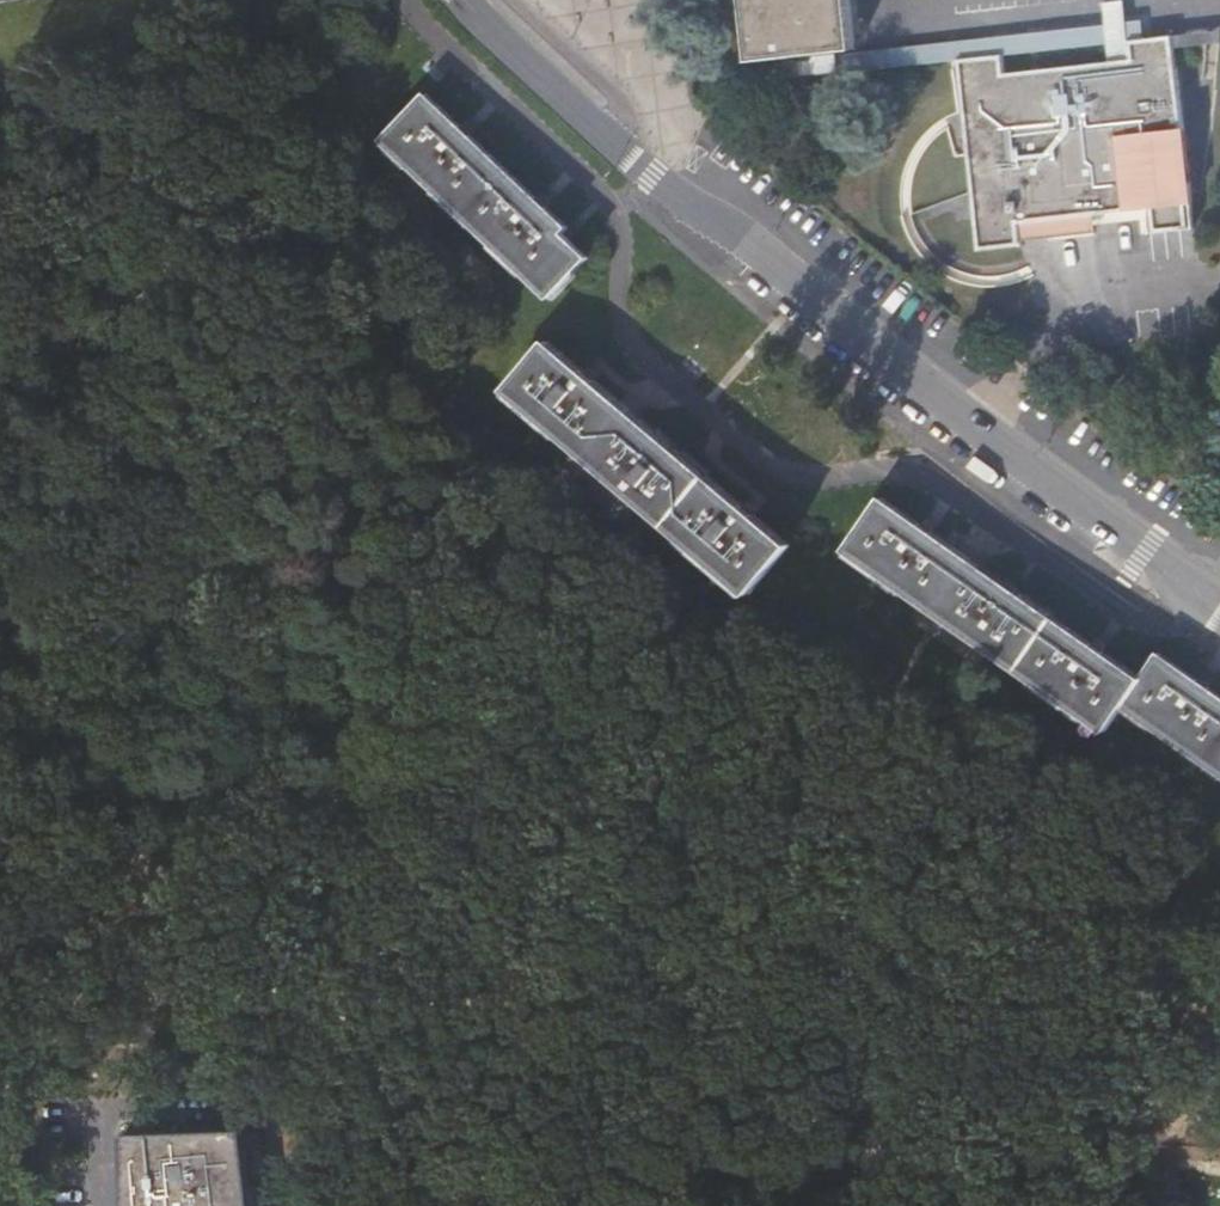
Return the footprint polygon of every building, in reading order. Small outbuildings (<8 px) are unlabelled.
[(797,55),(857,49),(852,0),(747,0),(753,60),(763,59),(797,55)] [(1004,54),(1129,39),(1151,38),(1148,17),(857,49),(797,55),(799,77),(959,59),(1004,54)] [(1004,54),(959,59),(980,248),(1022,243),(1020,222),(1148,207),(1151,232),(1194,227),(1174,35),(1151,38),(1129,39),(1131,59),(1006,73),(1004,54)] [(799,77),(797,55),(763,59),(766,80),(799,77)] [(429,93),(385,139),(552,296),(589,257),(564,232),(569,227),(429,93)] [(790,544),(641,419),(548,341),(507,390),(751,592),(790,544)] [(1125,704),(1143,677),(1042,607),(957,549),(883,498),(847,550),(1109,729),(1125,704)] [(1143,677),(1125,704),(1219,769),(1219,693),(1160,652),(1143,677)] [(242,1126),(128,1127),(127,1205),(251,1205),(242,1126)]
